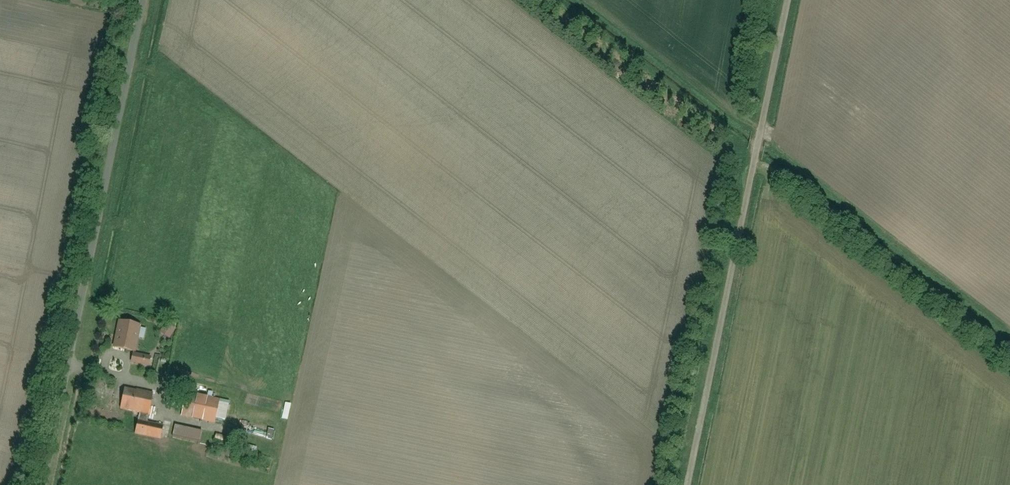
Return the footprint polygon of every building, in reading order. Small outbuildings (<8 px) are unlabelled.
[(126,325),(120,355),(134,358),(132,365),(136,366),(134,378),(149,381),(152,369),(154,370),(155,362),(135,357),(141,329),(126,325)] [(167,325),(161,334),(170,339),(176,330),(167,325)] [(149,395),(121,390),(118,413),(134,416),(131,438),(154,442),(157,422),(145,420),(149,395)] [(212,417),(222,420),(225,405),(182,395),(176,422),(209,429),(212,417)]
